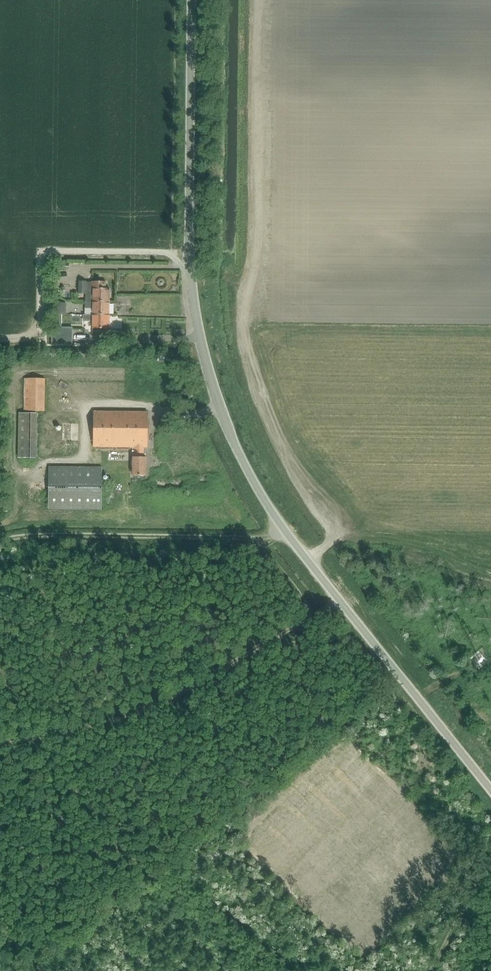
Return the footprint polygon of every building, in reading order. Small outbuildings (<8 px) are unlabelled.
[(49,269),(69,270),(69,264),(67,264),(67,261),(56,260),(56,263),(49,263),(49,269)] [(85,294),(85,302),(92,302),(108,302),(108,289),(100,289),(100,281),(92,281),(92,282),(86,282),(86,281),(78,281),(78,294),(85,294)] [(50,302),(50,314),(65,314),(66,303),(50,302)] [(92,308),(92,315),(108,315),(108,302),(92,302),(85,302),(84,302),(84,308),(92,308)] [(92,320),(92,328),(108,328),(108,315),(92,315),(84,315),(84,320),(92,320)] [(71,328),(51,328),(51,344),(71,344),(71,328)] [(24,379),(23,411),(43,411),(44,379),(24,379)] [(146,448),(146,412),(93,412),(93,448),(134,448),(134,458),(132,458),(132,476),(145,476),(146,458),(143,458),(143,448),(146,448)] [(17,458),(30,458),(36,458),(36,413),(18,413),(17,458)] [(48,468),(48,510),(101,510),(101,468),(48,468)]
